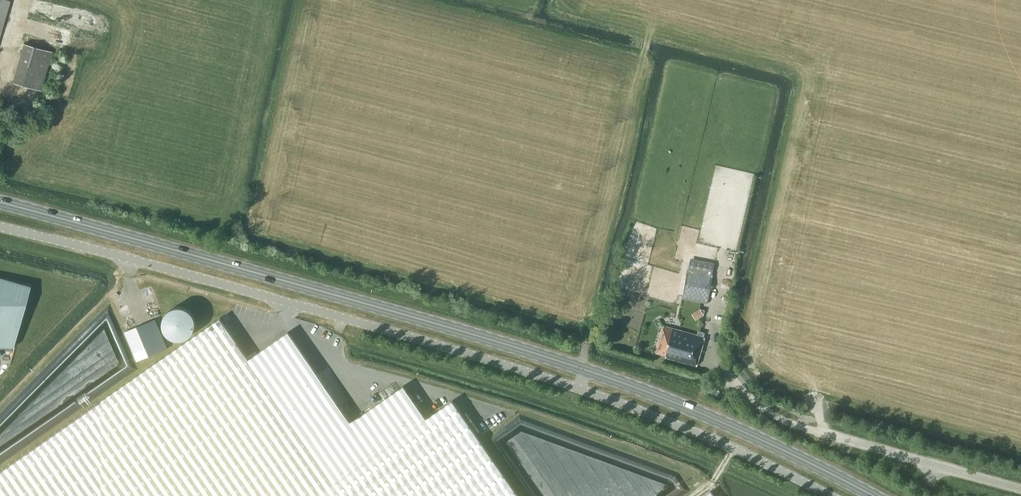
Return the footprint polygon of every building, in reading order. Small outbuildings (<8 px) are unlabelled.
[(10,1),(6,0),(0,0),(0,35),(10,1)] [(72,6),(68,23),(104,33),(108,16),(72,6)] [(40,90),(52,51),(24,43),(13,82),(40,90)] [(714,273),(688,268),(682,298),(708,303),(714,273)] [(13,347),(11,347),(28,287),(0,279),(0,347),(13,347)] [(163,323),(164,328),(166,333),(170,337),(175,339),(181,339),(186,338),(190,335),(194,331),(196,326),(196,320),(194,315),(190,311),(186,308),(181,307),(175,307),(170,309),(166,313),(164,318),(163,323)] [(621,313),(616,308),(609,314),(614,319),(621,313)] [(704,315),(700,308),(691,314),(696,320),(704,315)] [(426,418),(337,481),(249,359),(220,318),(0,471),(0,495),(519,495),(452,400),(426,418)] [(132,349),(136,361),(166,348),(155,320),(125,332),(132,349)] [(698,330),(697,335),(664,326),(656,352),(666,355),(666,357),(697,366),(705,337),(704,337),(705,332),(698,330)] [(337,481),(426,418),(403,385),(351,422),(288,332),(249,359),(337,481)] [(686,480),(679,484),(681,487),(665,495),(683,495),(692,491),(686,480)]
